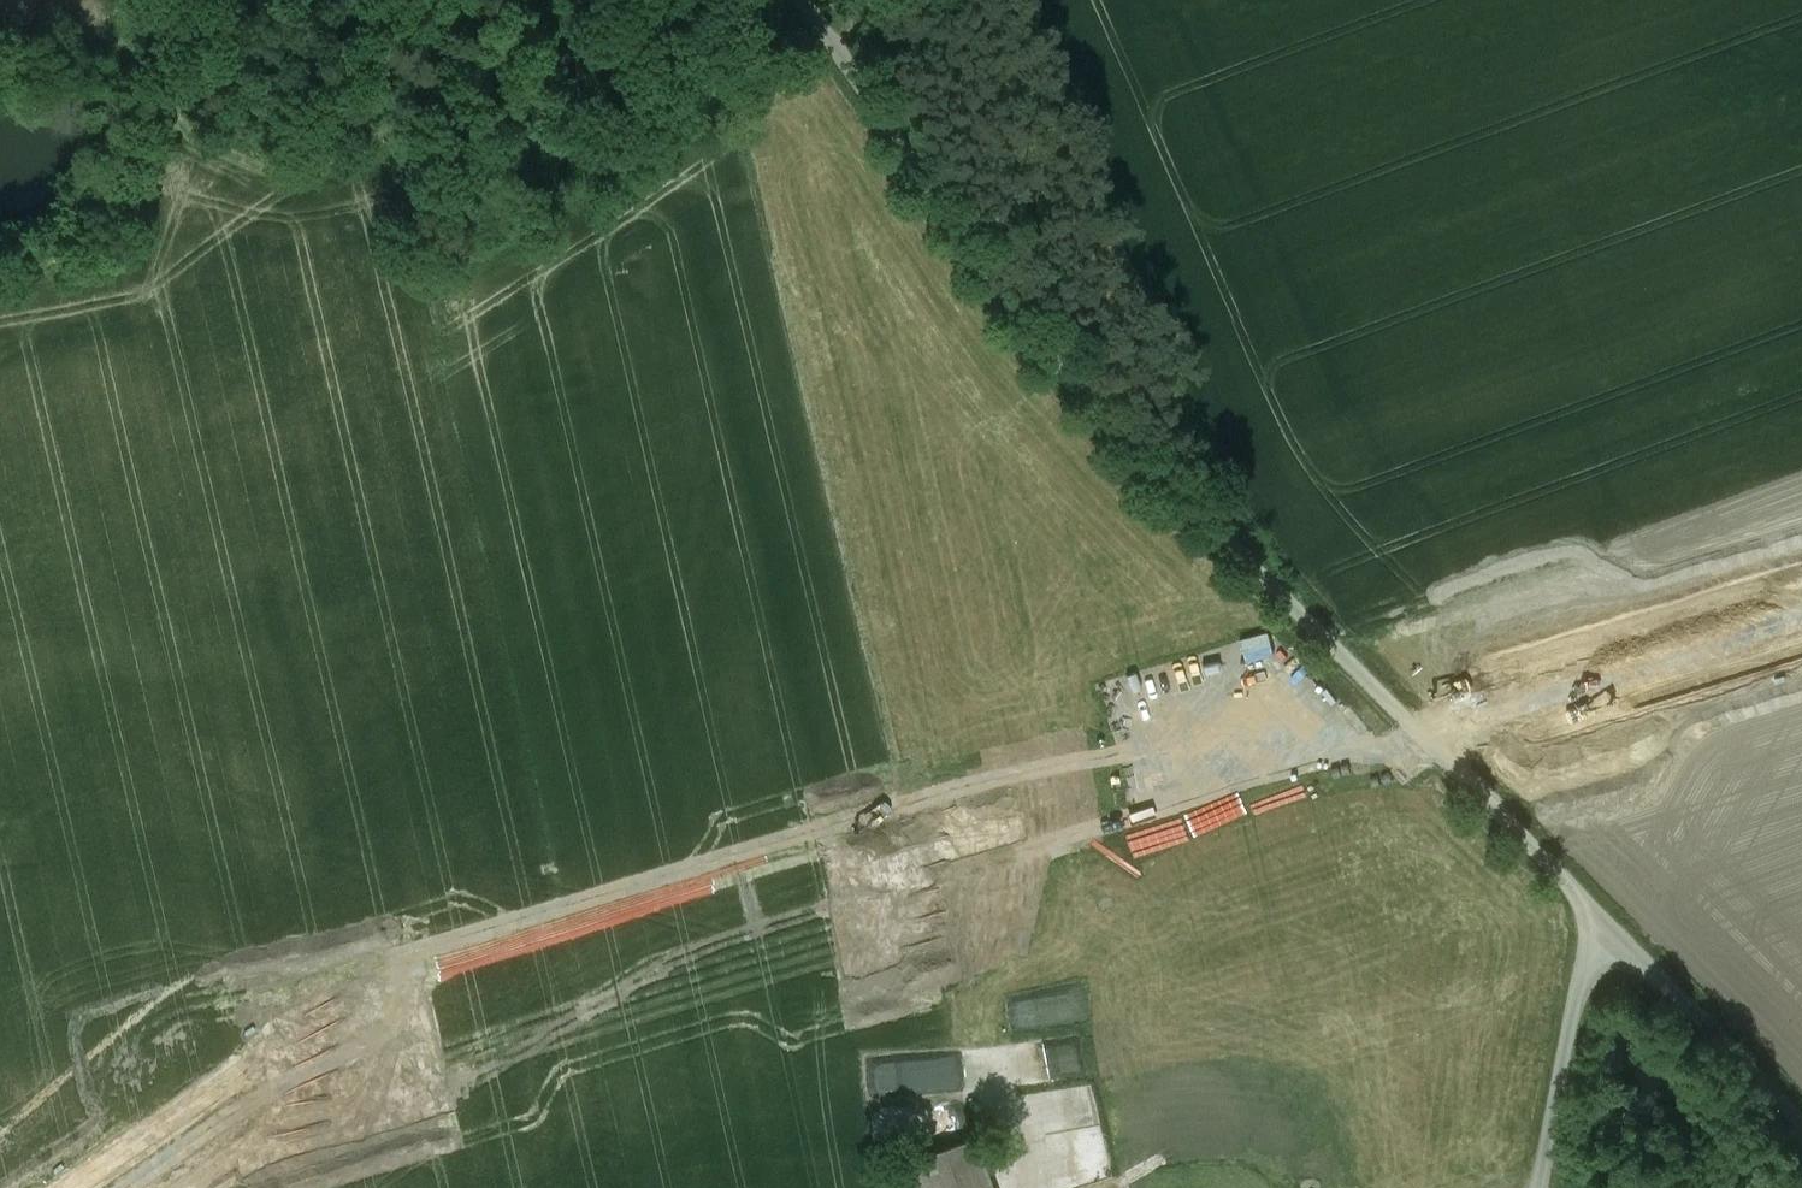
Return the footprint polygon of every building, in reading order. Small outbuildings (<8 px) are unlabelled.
[(915,1160),(925,1187),(991,1187),(973,1139),(915,1160)]
